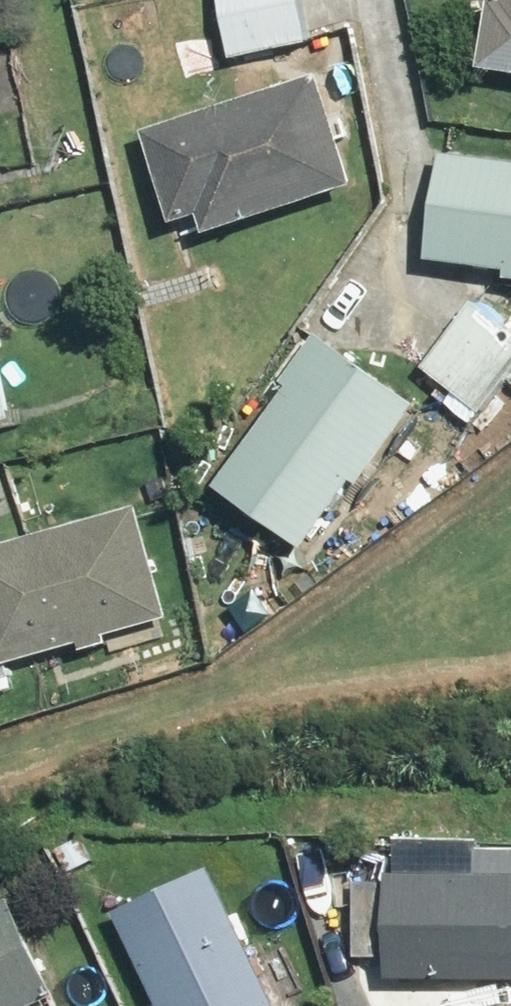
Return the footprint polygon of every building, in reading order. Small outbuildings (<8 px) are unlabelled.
[(228,60),(312,46),(305,0),(217,0),(228,60)] [(479,75),(510,80),(510,0),(504,0),(502,0),(490,0),(479,75)] [(354,189),(315,78),(141,138),(175,235),(199,227),(204,241),(354,189)] [(421,266),(510,279),(510,163),(438,152),(421,266)] [(510,373),(510,326),(472,293),(443,327),(453,336),(424,371),(451,394),(444,402),(469,423),(510,373)] [(422,408),(323,337),(214,490),(302,553),(349,488),(360,496),(422,408)] [(12,423),(0,374),(0,426),(12,423)] [(170,619),(136,505),(0,545),(0,670),(170,619)] [(386,982),(510,986),(510,876),(356,871),(353,963),(387,964),(386,982)] [(117,919),(158,1005),(269,1005),(208,876),(117,919)] [(50,1000),(5,907),(0,910),(0,1005),(37,1005),(50,1000)]
